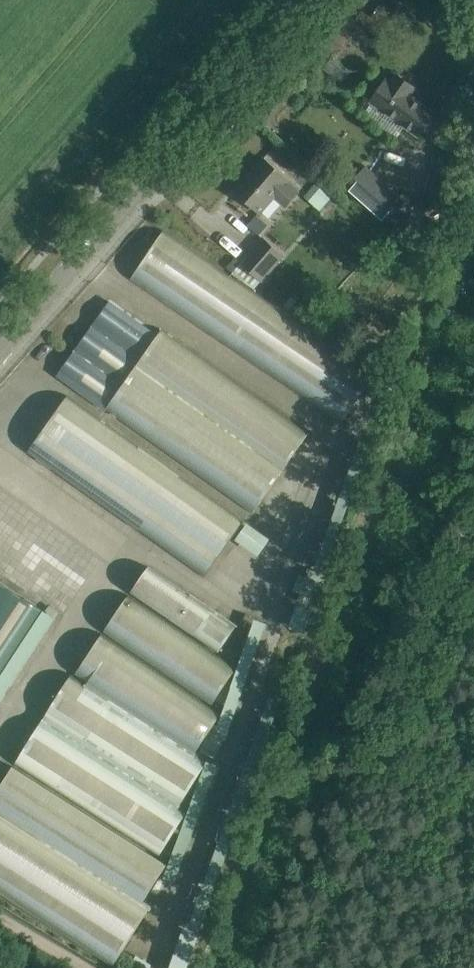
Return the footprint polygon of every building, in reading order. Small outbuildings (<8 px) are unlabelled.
[(385,81),(384,81),(371,100),(418,134),(431,115),(406,97),(415,84),(394,68),(385,81)] [(288,179),(279,171),(263,158),(253,170),(256,172),(239,191),(236,188),(235,190),(260,212),(274,195),(286,205),(298,191),(287,181),(288,179)] [(385,223),(405,201),(366,166),(346,189),(385,223)] [(321,208),(332,194),(320,185),(309,199),(321,208)] [(384,237),(412,260),(424,247),(396,223),(384,237)] [(375,372),(164,229),(130,279),(341,422),(375,372)] [(262,281),(283,257),(264,240),(243,264),(262,281)] [(107,409),(250,510),(306,431),(161,329),(157,335),(110,301),(57,375),(106,410),(107,409)] [(244,520),(67,395),(28,451),(204,576),(244,520)] [(234,626),(147,567),(132,591),(219,649),(234,626)] [(45,610),(0,581),(0,678),(45,610)] [(235,670),(128,597),(105,630),(213,703),(217,697),(224,702),(237,684),(229,678),(235,670)] [(286,622),(299,628),(308,608),(295,602),(286,622)] [(218,715),(102,636),(44,717),(180,805),(208,764),(196,756),(198,753),(194,751),(218,715)] [(42,719),(0,785),(0,886),(119,958),(153,905),(143,898),(168,860),(161,856),(187,816),(177,809),(179,807),(42,719)] [(197,931),(179,925),(165,967),(185,967),(197,931)]
